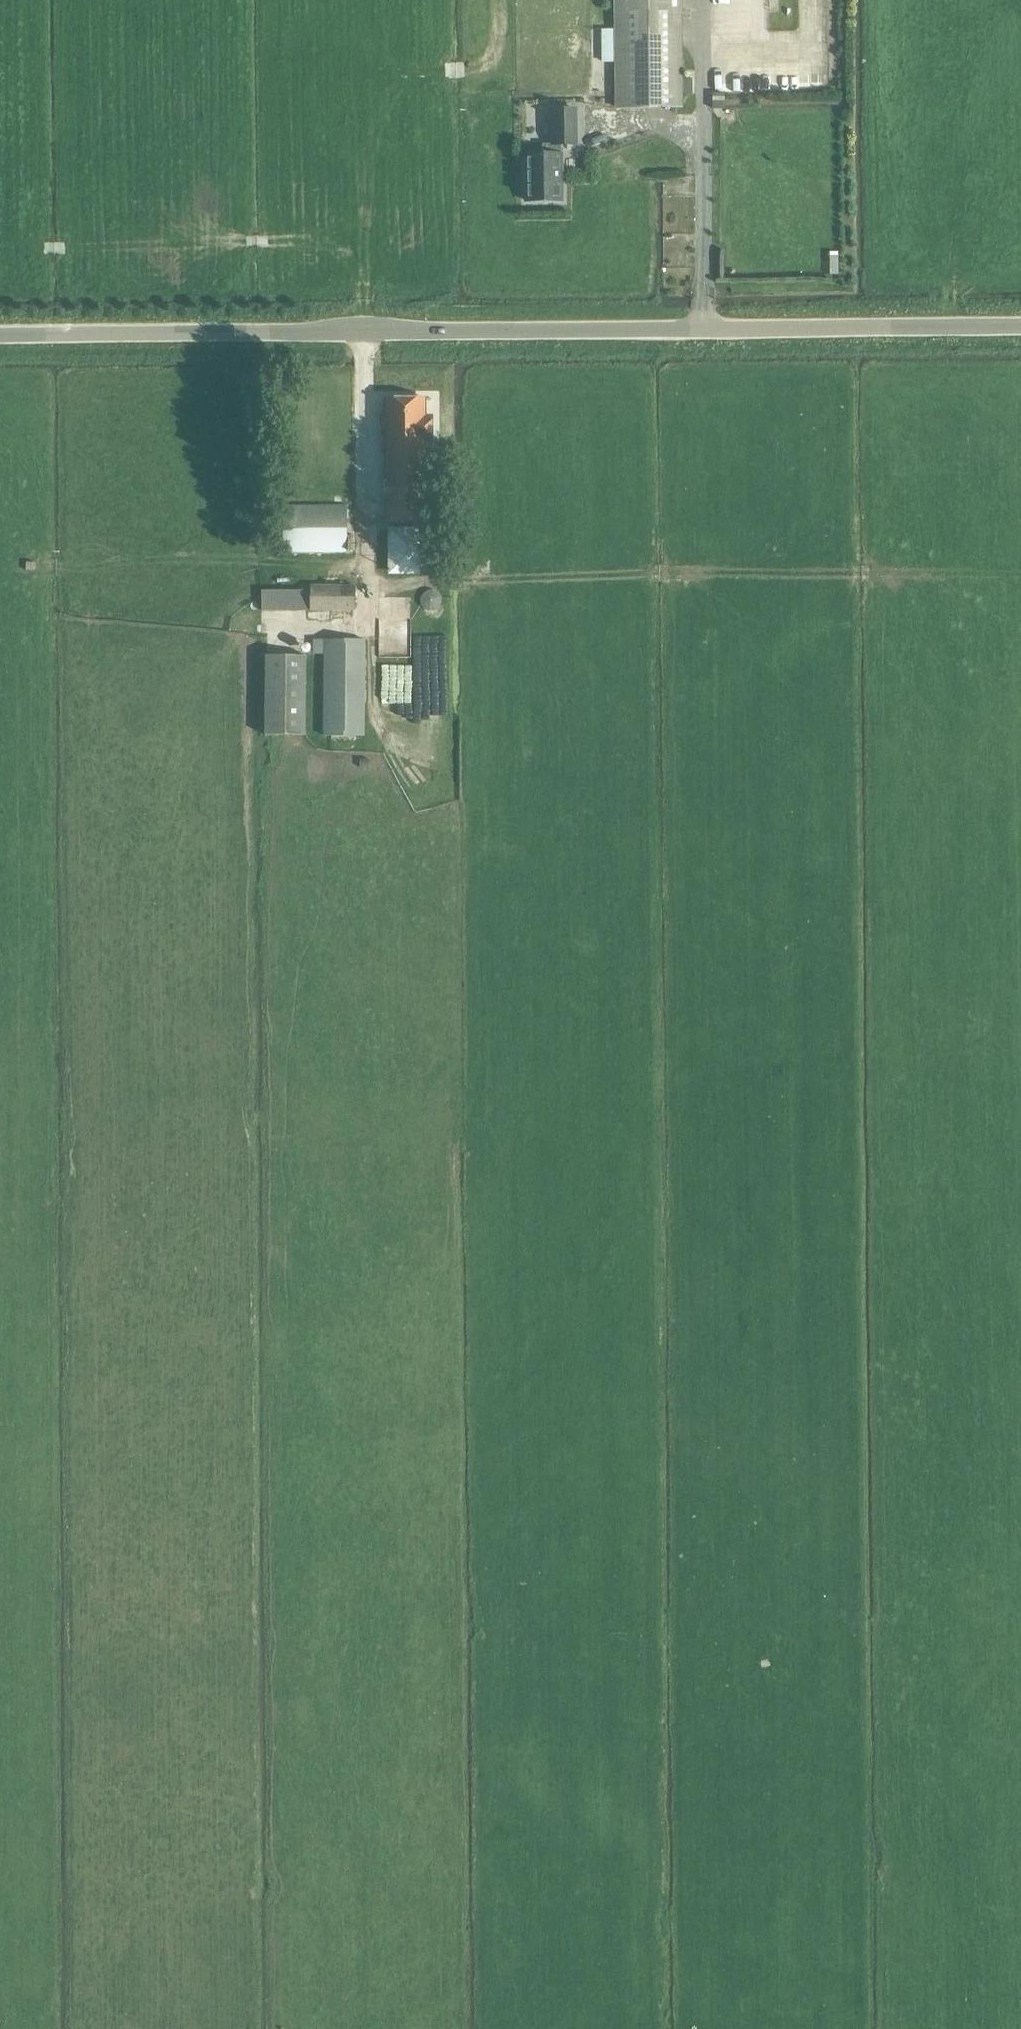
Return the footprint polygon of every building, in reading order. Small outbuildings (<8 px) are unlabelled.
[(682,106),(681,0),(615,0),(616,107),(682,106)] [(544,144),(544,154),(526,154),(527,200),(563,200),(562,144),(577,144),(577,109),(553,109),(553,144),(544,144)] [(426,440),(433,440),(433,416),(426,416),(426,398),(385,398),(385,521),(426,521),(426,440)] [(282,553),(348,553),(348,506),(282,506),(282,553)] [(389,528),(389,573),(424,574),(424,528),(389,528)] [(356,610),(356,585),(311,585),(311,590),(261,590),(261,610),(356,610)] [(421,604),(424,609),(430,611),(435,610),(439,607),(442,602),(442,596),(438,591),(433,589),(428,590),(423,593),(421,599),(421,604)] [(365,736),(365,735),(365,639),(315,639),(315,654),(324,654),(323,736),(365,736)] [(305,736),(306,656),(265,656),(265,736),(305,736)]
